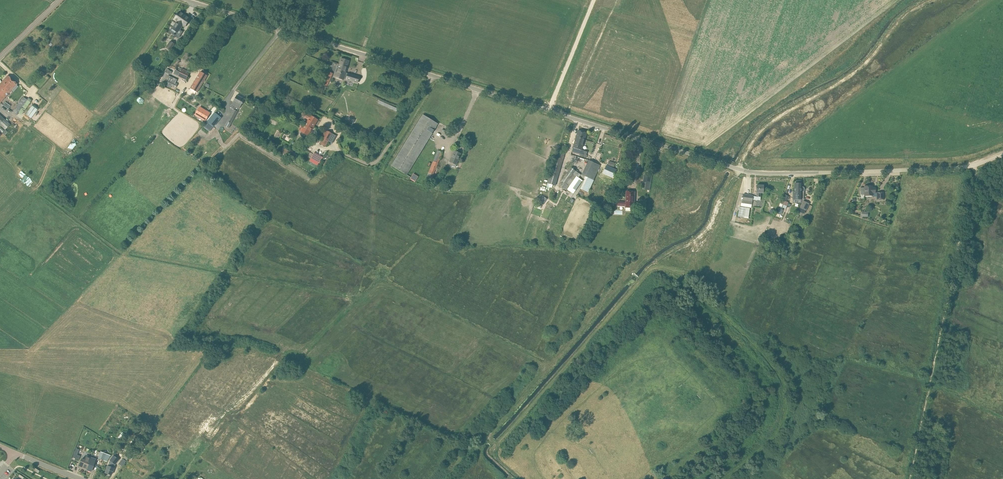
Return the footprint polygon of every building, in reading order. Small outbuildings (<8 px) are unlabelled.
[(178,22),(172,31),(175,34),(174,35),(178,38),(183,32),(180,31),(184,26),(185,27),(190,19),(180,11),(174,19),(177,21),(178,22)] [(171,42),(166,49),(170,51),(174,44),(171,42)] [(347,77),(348,74),(345,73),(349,61),(341,59),(339,65),(338,64),(334,77),(343,80),(344,77),(347,77)] [(176,69),(174,73),(178,75),(178,76),(186,80),(189,74),(187,73),(188,71),(182,68),(180,71),(176,69)] [(208,76),(201,71),(190,88),(197,92),(208,76)] [(333,74),(328,71),(322,85),(323,86),(322,88),(326,90),(327,87),(333,74)] [(348,73),(348,74),(347,77),(347,79),(358,83),(359,77),(348,73)] [(12,90),(14,91),(18,86),(17,85),(17,84),(7,75),(2,81),(1,81),(1,80),(0,79),(0,103),(12,90)] [(169,75),(164,85),(170,88),(171,85),(174,87),(177,79),(169,75)] [(245,99),(237,94),(232,105),(230,107),(233,109),(227,121),(224,126),(229,128),(231,124),(238,111),(239,109),(245,99)] [(23,97),(12,112),(16,115),(18,112),(21,114),(30,103),(23,97)] [(38,110),(32,106),(26,114),(31,118),(38,110)] [(210,113),(200,107),(195,115),(206,121),(210,113)] [(210,132),(220,117),(213,112),(203,127),(210,132)] [(309,120),(305,125),(309,128),(311,125),(314,126),(318,120),(311,116),(311,115),(307,113),(305,117),(309,120)] [(423,114),(391,166),(407,175),(438,124),(423,114)] [(313,127),(314,126),(311,125),(309,128),(305,125),(303,128),(302,128),(301,131),(308,135),(311,130),(313,131),(315,128),(313,127)] [(573,147),(575,148),(579,138),(585,140),(587,133),(578,130),(573,147)] [(324,132),(321,137),(323,138),(328,141),(332,143),(336,135),(328,131),(326,133),(324,132)] [(323,138),(320,144),(325,147),(328,141),(323,138)] [(585,140),(579,138),(575,148),(573,147),(572,152),(580,154),(585,140)] [(293,153),(288,150),(285,157),(290,159),(293,153)] [(443,152),(438,150),(433,161),(428,173),(433,175),(443,152)] [(556,186),(565,153),(557,150),(547,183),(556,186)] [(461,154),(455,151),(452,158),(451,157),(449,162),(456,165),(461,154)] [(311,159),(309,161),(317,165),(318,166),(323,158),(322,157),(314,153),(311,159)] [(589,160),(582,175),(585,176),(593,180),(600,165),(589,160)] [(616,170),(606,165),(603,173),(613,177),(616,170)] [(568,171),(562,181),(563,182),(560,187),(566,190),(569,186),(573,189),(580,178),(578,176),(579,173),(571,167),(570,168),(569,167),(566,170),(568,171)] [(645,174),(643,186),(644,186),(643,189),(649,191),(652,175),(645,174)] [(585,176),(580,189),(588,192),(594,180),(593,180),(585,176)] [(795,183),(794,191),(798,191),(798,193),(802,193),(802,191),(803,191),(804,191),(805,190),(805,188),(804,187),(803,187),(802,187),(802,183),(795,183)] [(739,210),(738,217),(748,218),(749,211),(749,207),(751,207),(753,200),(761,200),(761,197),(761,193),(763,193),(764,185),(757,185),(756,193),(757,193),(756,196),(753,196),(753,195),(744,194),(743,196),(742,196),(742,200),(741,206),(740,206),(739,210)] [(865,196),(873,196),(873,193),(876,193),(876,187),(873,187),(873,186),(865,186),(865,187),(861,188),(861,194),(865,194),(865,196)] [(617,206),(626,206),(626,208),(626,211),(634,211),(634,208),(634,191),(627,191),(626,202),(617,202),(617,206)] [(798,191),(794,191),(794,195),(793,195),(793,199),(796,199),(796,202),(801,202),(801,199),(802,199),(802,193),(798,193),(798,191)] [(784,194),(782,200),(786,201),(790,203),(791,200),(789,199),(790,196),(784,194)] [(547,199),(542,195),(538,202),(543,205),(547,199)] [(811,200),(807,198),(804,206),(803,206),(802,209),(806,211),(808,208),(811,200)] [(110,456),(106,454),(100,451),(100,452),(97,451),(96,455),(98,456),(98,458),(104,460),(104,459),(108,460),(110,456)] [(122,458),(118,464),(122,467),(126,461),(129,457),(126,454),(123,459),(122,458)] [(78,467),(86,470),(90,460),(92,458),(86,456),(84,460),(81,459),(78,467)] [(95,459),(92,458),(90,460),(86,470),(91,472),(95,459)] [(111,475),(114,468),(113,468),(114,464),(111,463),(109,467),(107,466),(105,473),(111,475)]
